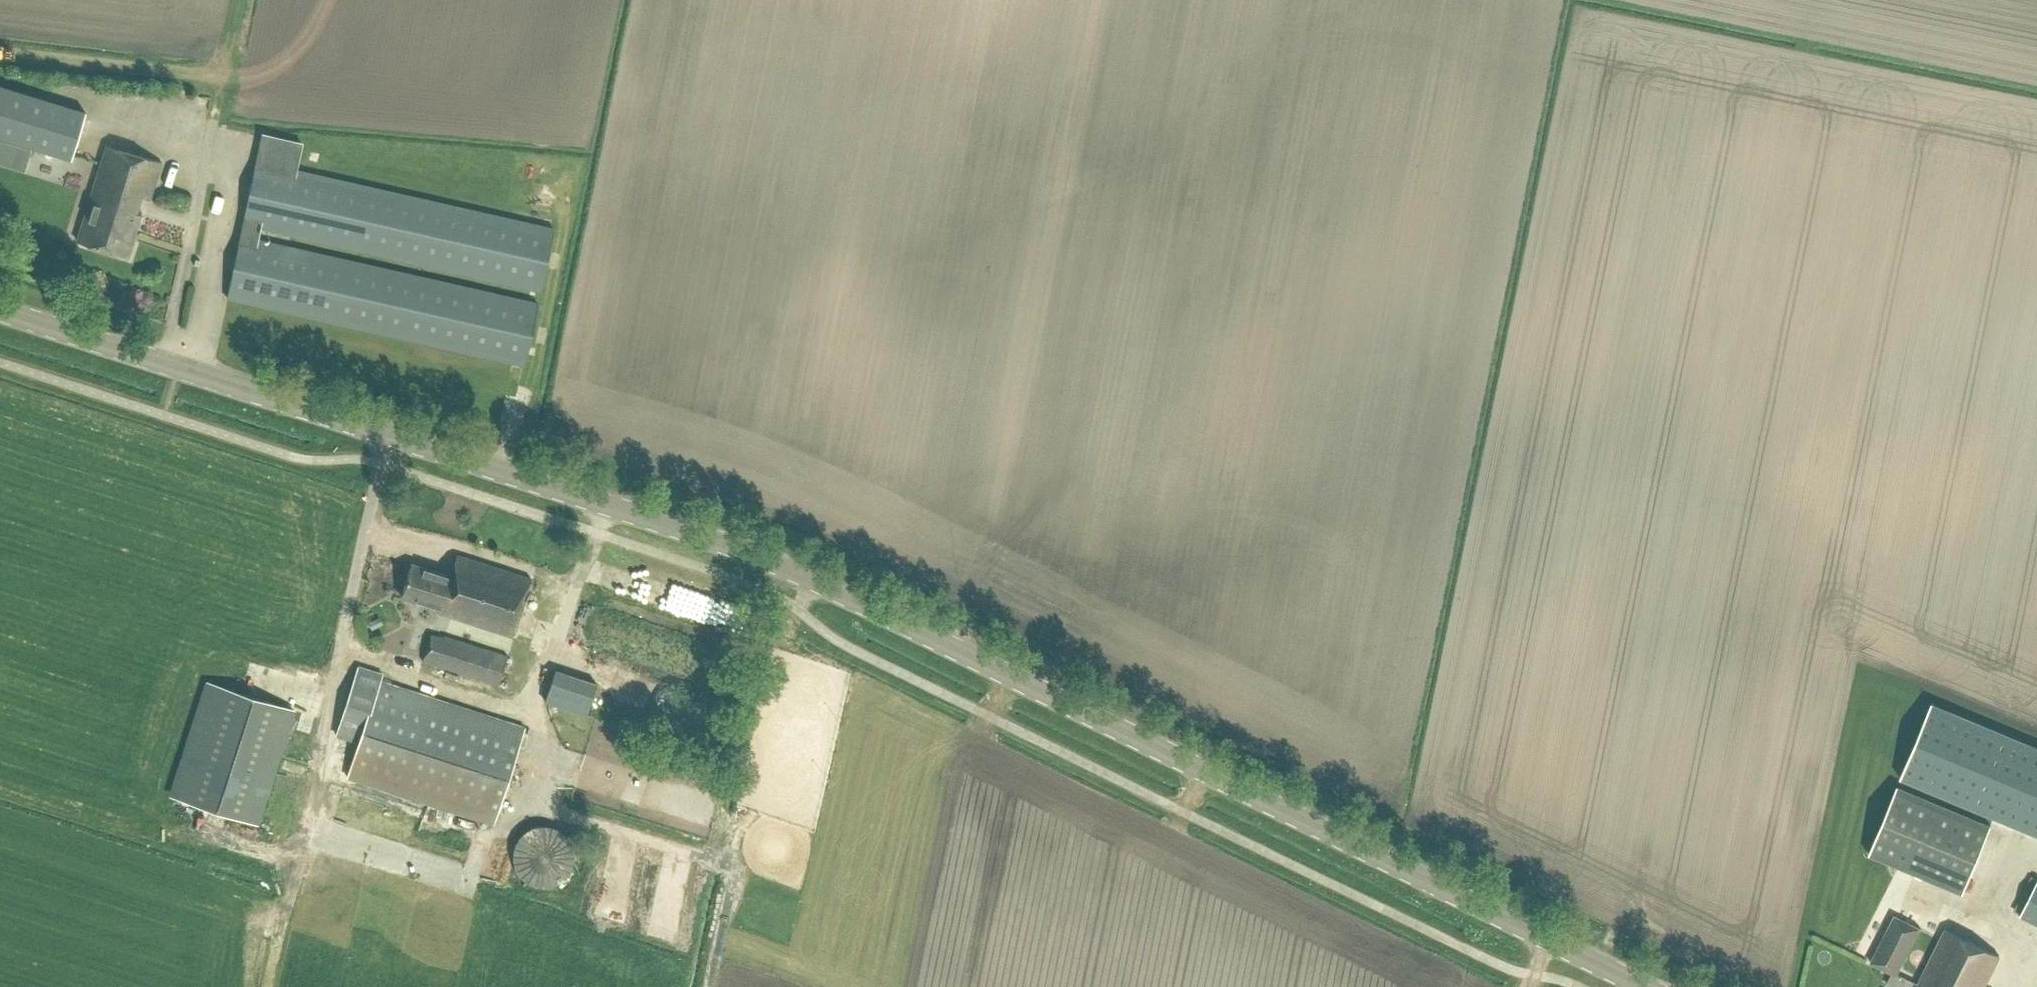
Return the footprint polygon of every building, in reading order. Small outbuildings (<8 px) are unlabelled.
[(85,112),(0,85),(0,137),(70,158),(85,112)] [(260,231),(291,238),(541,294),(556,229),(295,170),(302,141),(260,131),(223,299),(512,364),(508,382),(521,385),(539,304),(258,241),(260,231)] [(150,198),(161,160),(106,144),(77,240),(129,256),(141,215),(136,213),(141,195),(150,198)] [(319,163),(321,154),(310,151),(308,160),(319,163)] [(531,576),(458,554),(451,574),(412,562),(402,594),(441,606),(439,611),(513,634),(531,576)] [(498,686),(507,659),(431,634),(422,661),(498,686)] [(491,824),(523,725),(380,678),(382,672),(357,664),(335,734),(357,742),(346,777),(491,824)] [(585,716),(596,682),(554,669),(543,702),(585,716)] [(462,688),(465,678),(445,673),(442,683),(462,688)] [(173,796),(257,823),(294,710),(210,682),(173,796)] [(1898,778),(2036,836),(2036,747),(1930,702),(1898,778)] [(1962,892),(1990,823),(1896,784),(1867,853),(1962,892)] [(541,886),(544,886),(547,886),(550,885),(553,884),(556,883),(558,881),(561,879),(563,877),(565,875),(567,873),(569,870),(570,867),(571,864),(572,861),(573,858),(573,855),(573,852),(572,849),(571,846),(570,843),(569,840),(567,838),(565,835),(563,833),(561,831),(558,829),(556,828),(553,826),(550,825),(547,825),(544,824),(541,824),(537,825),(534,825),(531,826),(529,828),(526,829),(523,831),(521,833),(519,835),(517,838),(515,840),(514,843),(513,846),(512,849),(512,852),(511,855),(512,858),(512,861),(513,864),(514,867),(515,870),(517,873),(519,875),(521,877),(523,879),(526,881),(529,883),(531,884),(534,885),(537,886),(541,886)] [(2020,914),(2036,923),(2036,881),(2020,914)] [(1895,975),(1919,927),(1894,915),(1870,962),(1895,975)] [(1999,956),(1946,929),(1917,986),(1983,986),(1999,956)]
